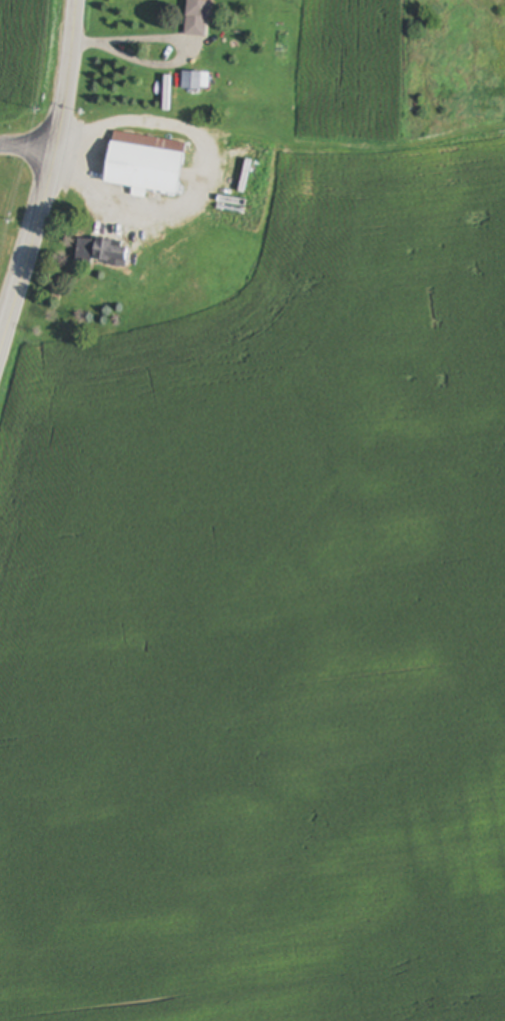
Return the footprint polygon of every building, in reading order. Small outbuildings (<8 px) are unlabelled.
[(213,0),(189,0),(186,36),(210,38),(213,0)] [(180,195),(187,142),(114,133),(107,184),(134,187),(133,197),(147,199),(148,190),(180,195)] [(142,234),(123,231),(122,242),(80,236),(77,261),(127,268),(130,250),(139,252),(142,234)]
